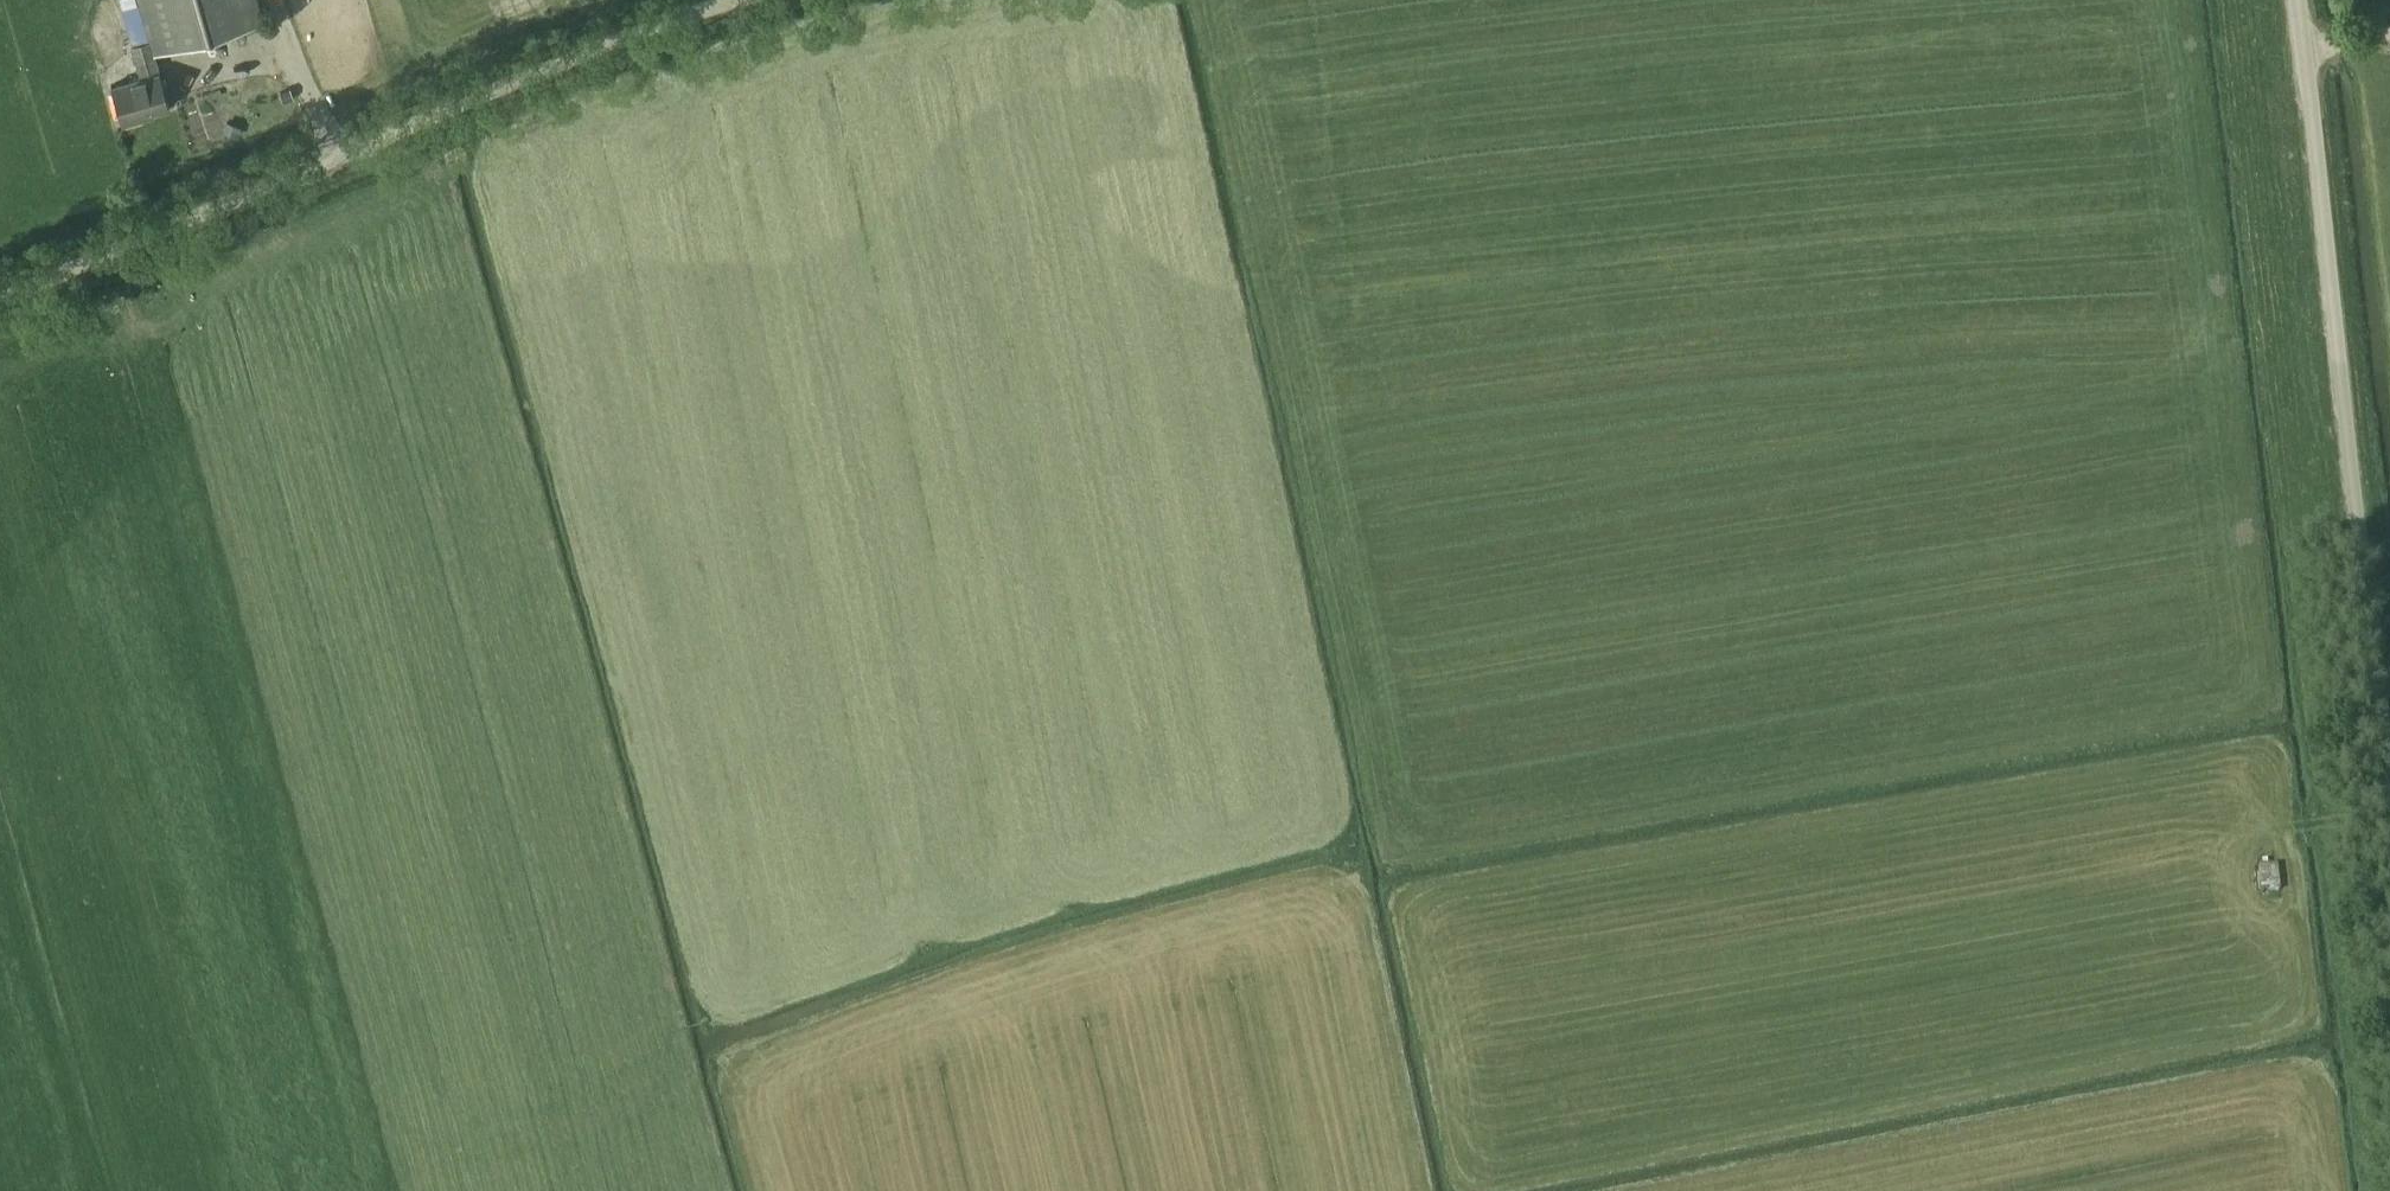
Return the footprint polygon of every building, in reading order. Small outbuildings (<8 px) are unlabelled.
[(148,40),(130,45),(140,78),(111,86),(122,124),(143,118),(143,114),(169,107),(159,72),(155,54),(264,23),(257,0),(137,0),(148,40)] [(2281,891),(2278,864),(2259,866),(2262,893),(2281,891)]
